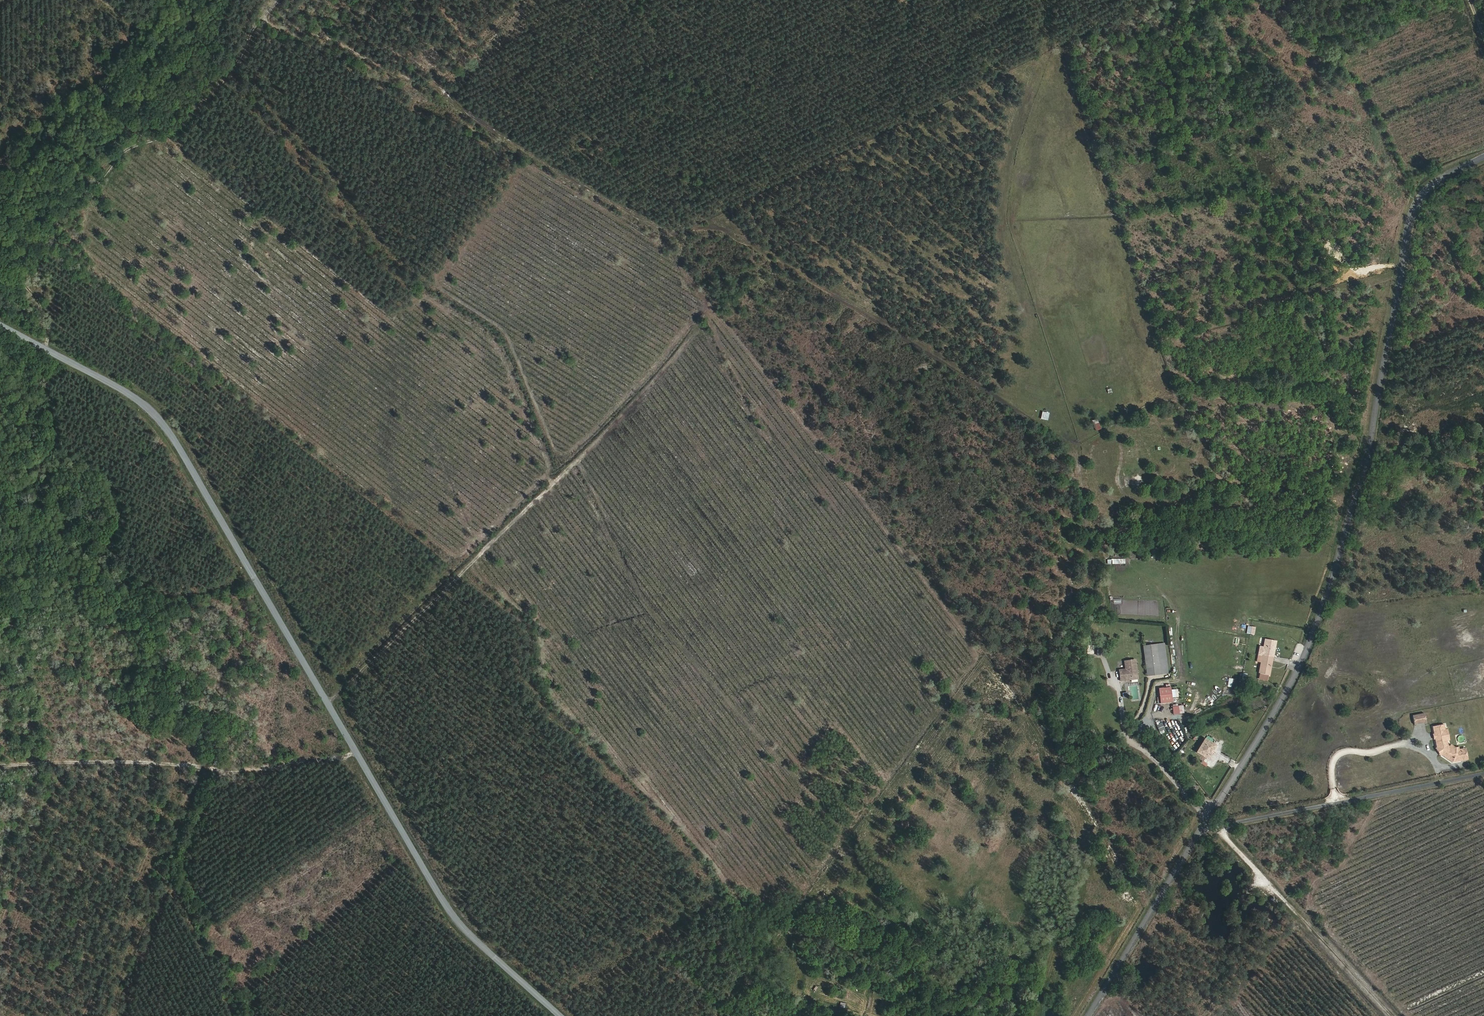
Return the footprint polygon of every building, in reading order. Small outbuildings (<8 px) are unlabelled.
[(1050,420),(1051,412),(1043,411),(1042,419),(1050,420)] [(1247,633),(1256,634),(1256,626),(1248,625),(1247,633)] [(1267,656),(1277,658),(1281,643),(1270,640),(1267,656)] [(1165,644),(1163,645),(1163,656),(1146,660),(1148,678),(1170,674),(1165,644)] [(1163,656),(1163,645),(1141,648),(1143,661),(1146,660),(1163,656)] [(1273,677),(1277,658),(1267,656),(1265,663),(1263,675),(1264,675),(1263,679),(1271,681),(1273,677)] [(1127,671),(1121,672),(1122,682),(1132,680),(1132,678),(1139,677),(1136,662),(1126,664),(1127,671)] [(1173,688),(1161,691),(1165,706),(1176,704),(1173,688)] [(1173,706),(1174,714),(1185,712),(1184,704),(1173,706)] [(1418,717),(1419,726),(1431,724),(1430,714),(1418,717)] [(1451,731),(1450,726),(1438,728),(1439,735),(1440,736),(1441,739),(1440,741),(1442,749),(1443,749),(1444,750),(1445,751),(1447,754),(1447,755),(1447,757),(1458,764),(1467,762),(1465,752),(1461,753),(1457,751),(1456,749),(1455,748),(1454,747),(1453,742),(1452,740),(1451,739),(1450,734),(1451,732),(1451,731)] [(1218,749),(1208,742),(1199,756),(1210,763),(1218,749)] [(1465,752),(1467,762),(1474,761),(1471,749),(1465,751),(1465,752)]
